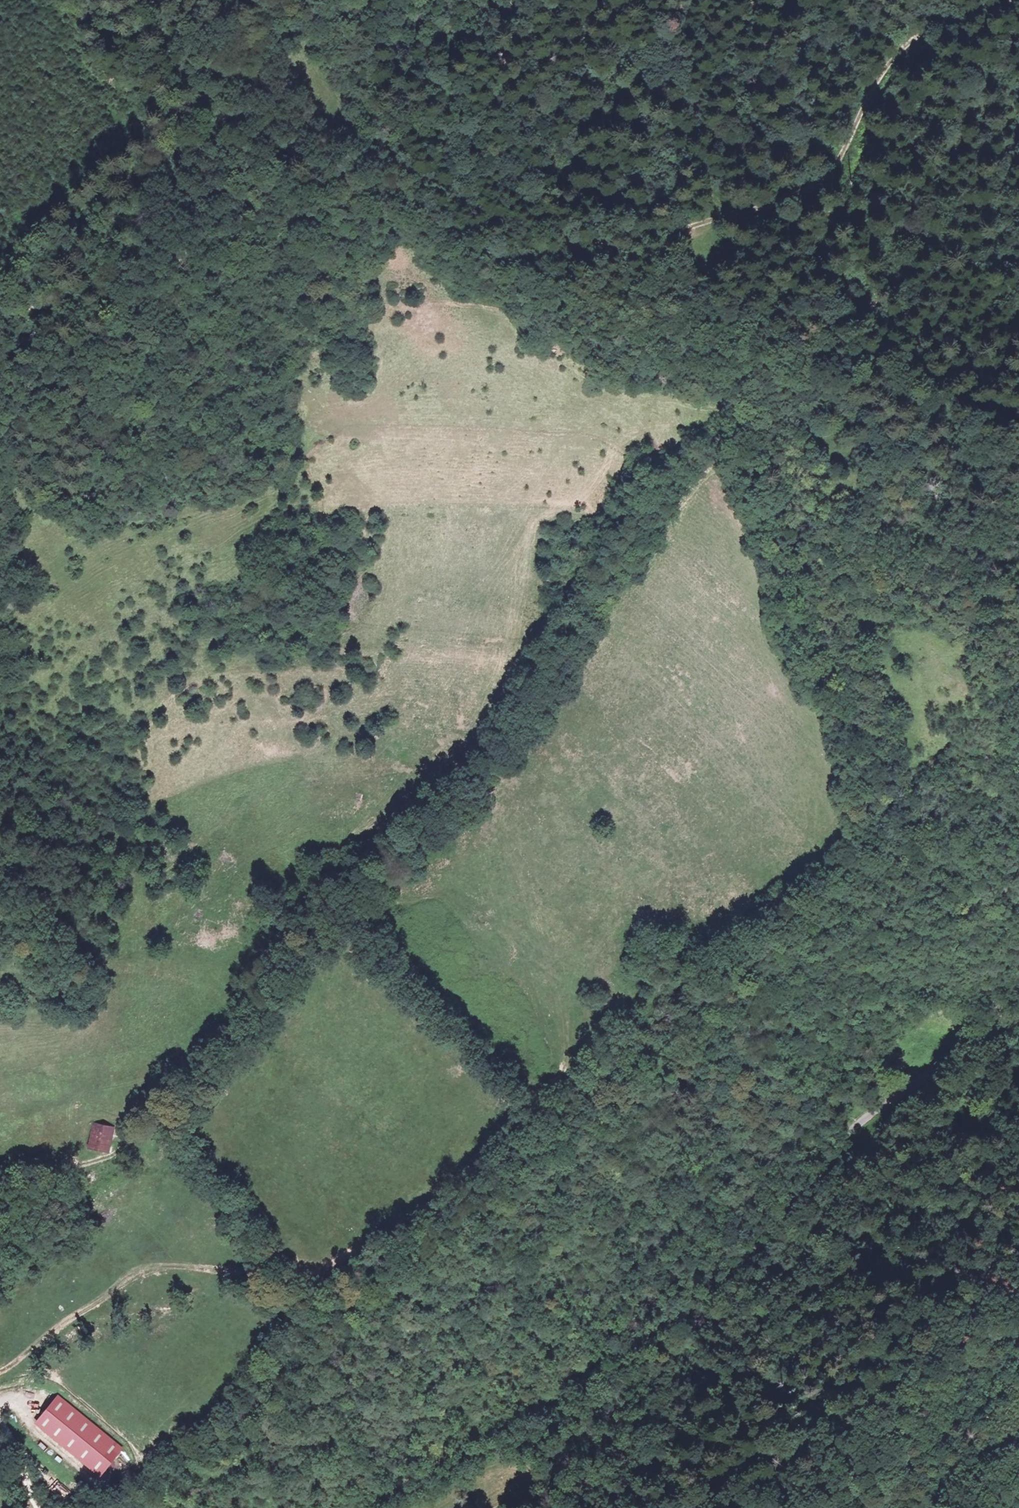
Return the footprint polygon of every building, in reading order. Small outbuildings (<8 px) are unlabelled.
[(106,1154),(112,1130),(90,1125),(85,1151),(106,1154)] [(121,1449),(58,1398),(38,1423),(101,1473),(121,1449)]
